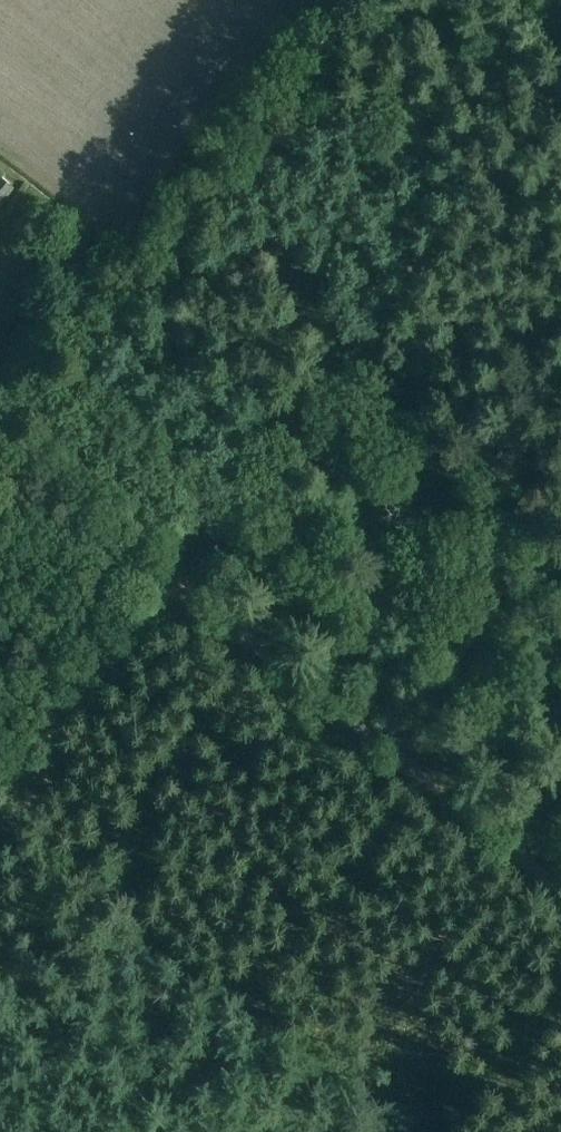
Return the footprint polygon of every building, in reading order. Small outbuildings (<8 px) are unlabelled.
[(14,188),(0,177),(0,206),(14,188)]
